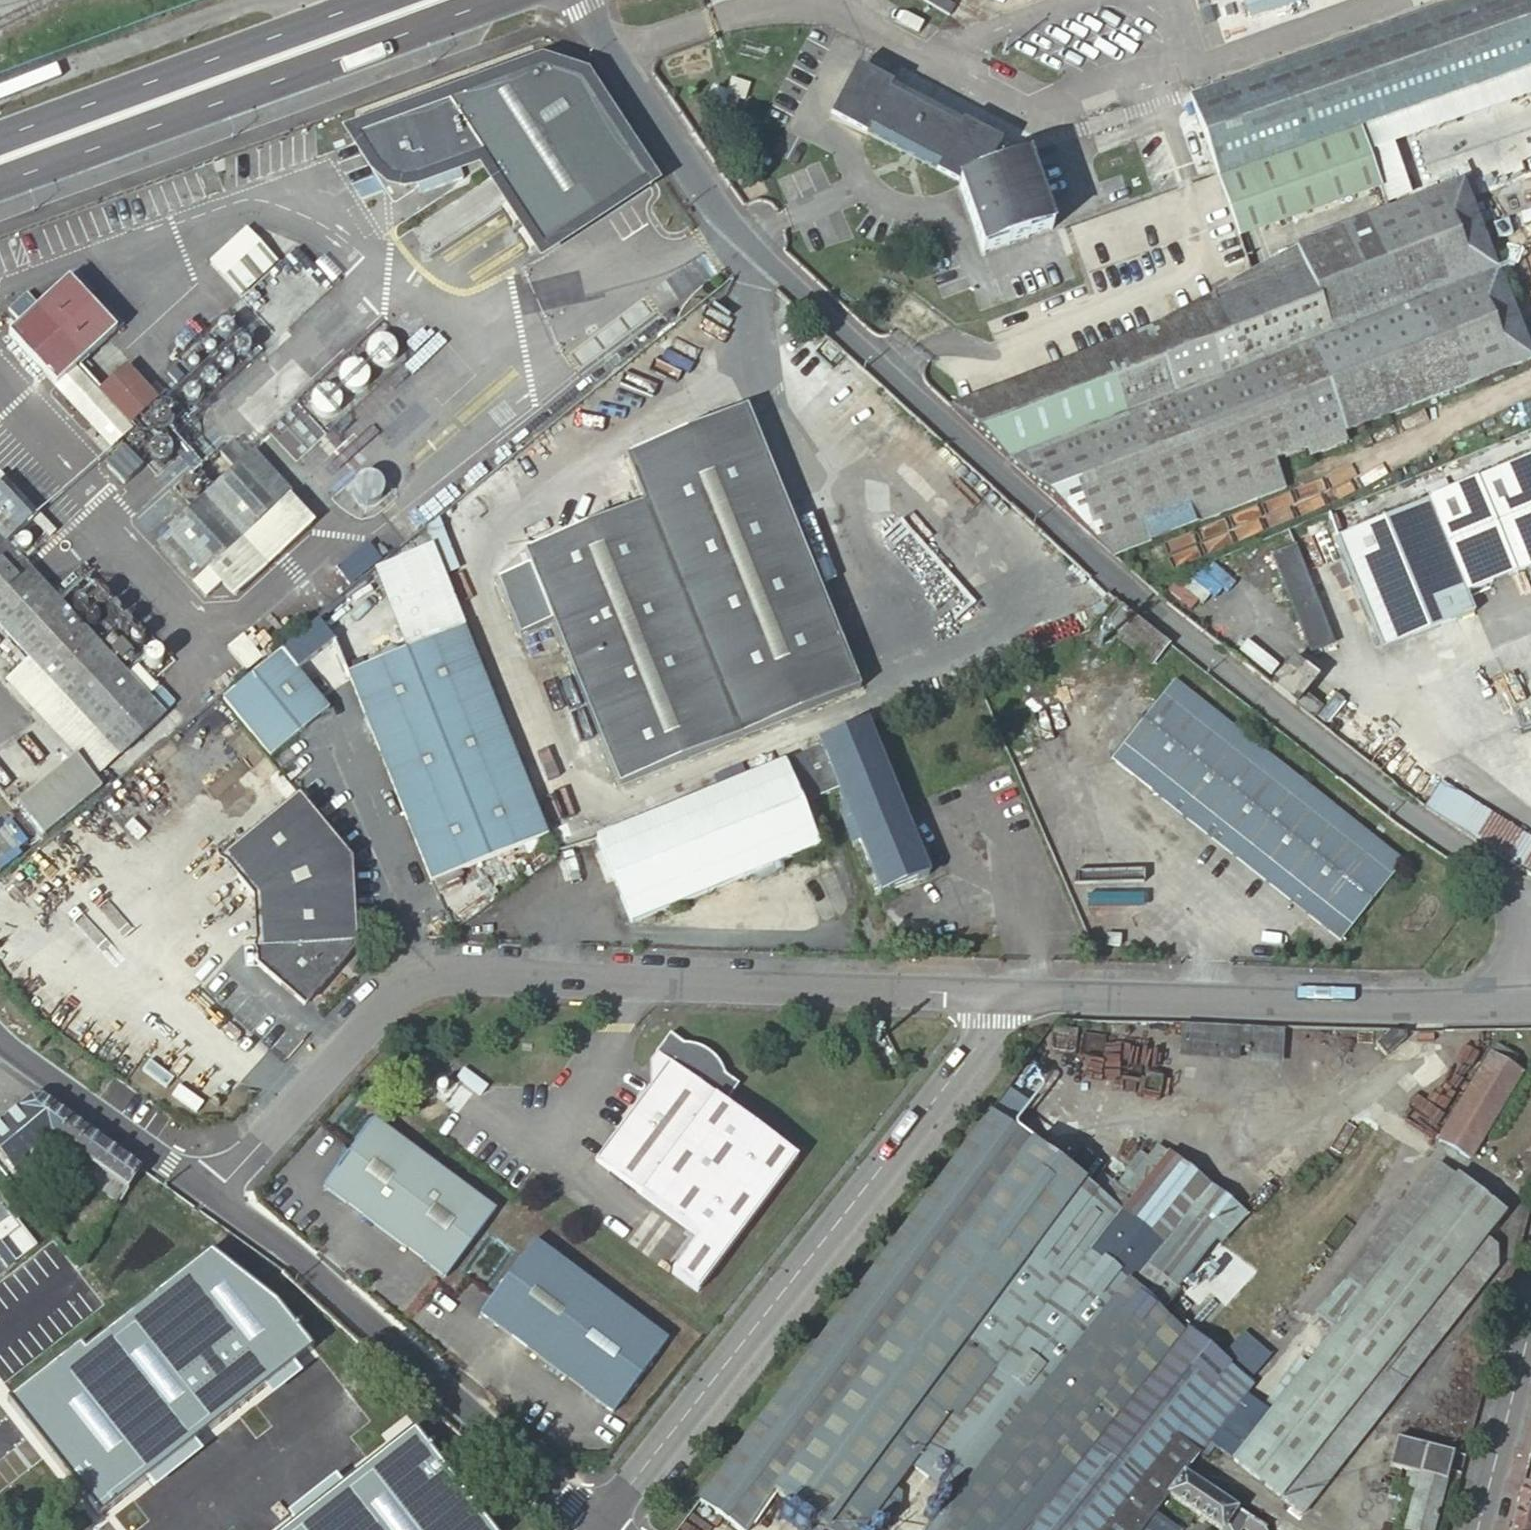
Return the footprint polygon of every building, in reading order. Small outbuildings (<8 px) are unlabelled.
[(1524,71),(1498,0),(1472,0),(1191,100),(1219,180),(1221,179),(1363,129),(1524,71)] [(1524,71),(1530,69),(1530,12),(1527,0),(1498,0),(1524,71)] [(543,67),(358,134),(379,166),(392,177),(404,180),(417,176),(484,151),(544,244),(647,177),(583,78),(543,67)] [(827,120),(960,184),(983,254),(1051,230),(1028,163),(1021,166),(996,153),(1001,145),(854,69),(827,120)] [(744,99),(749,85),(735,80),(730,94),(744,99)] [(735,125),(744,99),(730,94),(720,120),(735,125)] [(1384,187),(1363,129),(1221,179),(1242,237),(1384,187)] [(952,407),(1041,490),(1114,555),(1287,487),(1276,460),(1286,456),(1287,459),(1299,455),(1314,448),(1317,456),(1347,444),(1344,434),(1530,363),(1530,353),(1464,183),(1304,244),(1145,332),(952,407)] [(1227,269),(1247,263),(1238,232),(1217,239),(1227,269)] [(274,264),(257,245),(221,279),(238,297),(274,264)] [(114,333),(67,281),(7,336),(109,447),(128,429),(127,428),(95,393),(73,370),(114,333)] [(220,325),(218,328),(217,331),(217,332),(218,336),(218,337),(221,339),(223,340),(224,341),(228,340),(229,340),(232,338),(233,336),(234,334),(234,330),(233,328),(232,327),(230,324),(226,323),(222,324),(220,325)] [(397,356),(397,352),(397,349),(395,346),(394,343),(391,340),(388,339),(385,337),(382,337),(378,337),(375,339),(372,340),(370,343),(368,346),(367,349),(366,352),(366,356),(368,359),(369,362),(372,364),(375,366),(378,367),(382,368),(385,367),(388,366),(391,364),(394,362),(395,359),(397,356)] [(235,346),(234,348),(234,351),(235,353),(236,355),(238,357),(240,358),(242,358),(245,358),(247,357),(249,356),(250,353),(251,351),(251,349),(250,346),(248,344),(246,343),(244,342),(241,342),(239,342),(237,344),(235,346)] [(219,361),(218,363),(217,365),(218,367),(218,370),(220,372),(222,373),(224,374),(227,374),(229,373),(231,372),(232,370),(233,368),(234,365),(233,363),(232,361),(230,359),(228,358),(226,358),(223,358),(221,359),(219,361)] [(340,373),(339,377),(340,381),(341,385),(344,388),(347,390),(351,392),(355,392),(359,391),(363,389),(366,387),(368,383),(369,379),(369,375),(368,371),(366,367),(363,365),(360,363),(356,362),(351,362),(348,363),(344,366),(341,369),(340,373)] [(124,367),(95,393),(127,428),(156,401),(124,367)] [(202,383),(203,385),(205,387),(208,389),(211,389),(213,388),(215,387),(217,385),(218,383),(218,381),(218,379),(217,377),(215,375),(213,374),(211,373),(209,373),(205,374),(203,377),(202,380),(202,381),(202,383)] [(185,392),(184,396),(185,398),(185,400),(187,402),(189,403),(191,404),(194,404),(197,403),(199,401),(200,398),(201,396),(201,394),(199,390),(197,389),(194,388),(191,388),(188,389),(187,390),(185,392)] [(324,417),(328,418),(332,417),(336,415),(339,412),(341,408),(342,404),(341,399),(340,395),(337,392),(334,390),(330,388),(325,388),(321,389),(317,391),(315,394),(313,398),(312,402),(312,406),(314,410),(316,414),(320,416),(324,417)] [(529,561),(552,617),(619,782),(859,687),(747,406),(626,454),(644,500),(523,548),(529,561)] [(155,429),(156,430),(158,430),(160,431),(164,430),(167,428),(169,426),(170,424),(170,421),(170,418),(169,416),(168,415),(166,413),(163,412),(160,412),(158,412),(155,414),(152,417),(152,420),(151,421),(152,425),(153,426),(155,429)] [(154,465),(162,467),(165,466),(169,463),(171,462),(172,459),(173,457),(173,454),(173,450),(171,446),(167,443),(163,442),(160,441),(157,442),(153,444),(152,445),(149,449),(148,453),(148,454),(149,458),(150,461),(154,465)] [(1314,448),(1299,455),(1302,462),(1317,456),(1314,448)] [(141,468),(122,449),(104,467),(122,485),(141,468)] [(167,532),(169,534),(204,571),(289,492),(253,453),(167,532)] [(1448,495),(1428,503),(1466,596),(1530,570),(1530,461),(1448,495)] [(366,510),(371,511),(376,511),(380,509),(384,506),(387,502),(388,497),(388,492),(386,487),(383,483),(379,481),(375,479),(370,479),(365,480),(361,482),(358,486),(356,491),(355,495),(356,500),(358,505),(362,508),(366,510)] [(1444,484),(1424,492),(1428,503),(1448,495),(1444,484)] [(27,661),(117,757),(162,715),(4,546),(29,522),(0,490),(0,632),(27,661)] [(310,525),(286,499),(210,569),(223,583),(234,595),(310,525)] [(1466,596),(1428,503),(1335,542),(1381,654),(1473,616),(1465,597),(1466,596)] [(190,584),(204,571),(169,534),(155,547),(190,584)] [(1309,655),(1333,645),(1294,546),(1269,556),(1309,655)] [(368,573),(354,555),(334,571),(349,589),(368,573)] [(520,630),(552,617),(529,561),(498,573),(520,630)] [(206,599),(223,583),(210,569),(193,585),(206,599)] [(1151,665),(1168,642),(1144,622),(1123,603),(1110,618),(1111,628),(1118,633),(1116,637),(1151,665)] [(466,628),(347,676),(350,682),(376,747),(494,698),(466,628)] [(282,653),(224,701),(272,759),(330,711),(282,653)] [(1292,660),(1272,686),(1313,719),(1321,709),(1304,696),(1316,680),(1292,660)] [(117,757),(27,661),(5,681),(95,777),(117,757)] [(1154,706),(1117,753),(1112,759),(1340,941),(1403,863),(1175,681),(1154,706)] [(494,698),(376,747),(405,817),(523,768),(494,698)] [(930,873),(868,720),(820,739),(822,745),(803,753),(820,795),(839,787),(882,893),(930,873)] [(641,817),(600,835),(634,919),(822,841),(806,801),(820,795),(803,753),(641,817)] [(552,837),(523,768),(405,817),(434,887),(552,837)] [(1530,873),(1530,841),(1440,784),(1426,806),(1437,815),(1476,841),(1528,874),(1530,873)] [(355,862),(302,798),(229,859),(230,871),(255,901),(258,946),(263,951),(258,956),(259,968),(270,979),(295,1001),(313,1000),(360,949),(358,915),(355,862)] [(1182,1055),(1245,1055),(1245,1041),(1275,1041),(1275,1029),(1182,1029),(1182,1055)] [(1406,1037),(1406,1031),(1391,1030),(1376,1046),(1386,1056),(1406,1037)] [(687,1044),(674,1034),(659,1053),(673,1064),(599,1161),(700,1239),(673,1275),(697,1291),(800,1159),(728,1103),(741,1086),(728,1076),(728,1074),(727,1073),(727,1071),(727,1070),(726,1069),(725,1067),(724,1066),(724,1065),(723,1065),(722,1063),(721,1062),(721,1061),(720,1059),(719,1058),(717,1057),(717,1056),(715,1055),(714,1054),(711,1052),(710,1051),(708,1050),(706,1049),(705,1048),(702,1047),(700,1046),(698,1045),(695,1045),(691,1044),(690,1044),(687,1044)] [(1471,1158),(1521,1072),(1511,1066),(1516,1057),(1497,1046),(1440,1140),(1471,1158)] [(39,1095),(0,1128),(0,1149),(17,1170),(59,1139),(72,1119),(39,1095)] [(1167,1498),(1184,1477),(1191,1467),(1210,1443),(1246,1395),(1253,1386),(1164,1309),(1210,1259),(1241,1225),(1247,1219),(1159,1148),(1149,1161),(1141,1154),(1126,1172),(1130,1174),(1121,1185),(1103,1171),(1092,1185),(1000,1113),(760,1424),(802,1458),(826,1427),(893,1480),(906,1463),(956,1501),(934,1529),(1143,1529),(1167,1498)] [(499,1210),(377,1118),(351,1151),(340,1168),(326,1186),(447,1278),(499,1210)] [(91,1132),(72,1119),(59,1139),(51,1150),(69,1163),(70,1161),(91,1132)] [(107,1144),(91,1132),(70,1161),(86,1174),(107,1144)] [(125,1156),(107,1144),(86,1174),(84,1177),(101,1189),(125,1156)] [(340,1168),(351,1151),(348,1148),(336,1166),(340,1168)] [(141,1167),(125,1156),(101,1189),(117,1201),(118,1199),(141,1167)] [(30,1166),(20,1174),(29,1185),(39,1177),(36,1173),(30,1166)] [(1246,1395),(1210,1443),(1281,1499),(1300,1475),(1487,1238),(1506,1214),(1457,1175),(1362,1294),(1345,1280),(1330,1294),(1328,1296),(1326,1298),(1315,1312),(1335,1328),(1269,1413),(1246,1395)] [(1487,1238),(1300,1475),(1309,1482),(1322,1492),(1499,1268),(1499,1245),(1487,1238)] [(670,1340),(537,1241),(482,1314),(615,1413),(670,1340)] [(760,1424),(702,1498),(743,1529),(746,1529),(778,1490),(802,1458),(760,1424)] [(778,1490),(827,1529),(854,1529),(872,1507),(890,1484),(893,1480),(826,1427),(802,1458),(778,1490)] [(1420,1473),(1428,1445),(1398,1437),(1390,1465),(1408,1470),(1420,1473)] [(1420,1473),(1447,1481),(1455,1452),(1428,1445),(1420,1473)] [(1191,1467),(1184,1477),(1218,1500),(1225,1490),(1191,1467)] [(1404,1487),(1416,1491),(1420,1473),(1408,1470),(1404,1487)] [(1447,1481),(1420,1473),(1416,1491),(1406,1529),(1434,1529),(1447,1481)] [(1300,1475),(1281,1499),(1290,1506),(1309,1482),(1300,1475)] [(1167,1498),(1217,1529),(1244,1529),(1250,1521),(1218,1500),(1184,1477),(1167,1498)] [(1309,1482),(1290,1506),(1304,1516),(1322,1492),(1309,1482)] [(890,1484),(872,1507),(886,1519),(898,1505),(900,1492),(890,1484)] [(1524,1485),(1518,1506),(1530,1510),(1530,1487),(1524,1485)] [(1518,1506),(1513,1528),(1519,1529),(1530,1529),(1530,1510),(1518,1506)] [(1157,1516),(1147,1529),(1178,1529),(1157,1516)] [(1244,1529),(1264,1529),(1250,1521),(1244,1529)]
